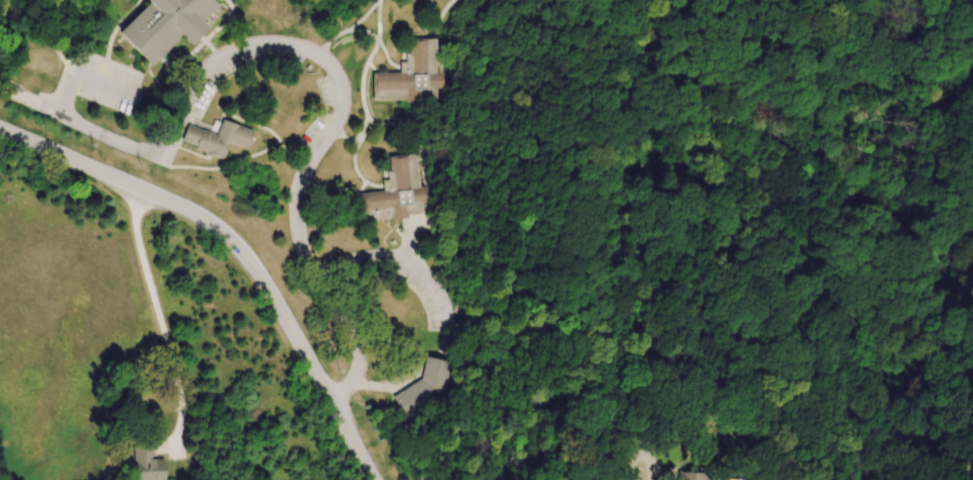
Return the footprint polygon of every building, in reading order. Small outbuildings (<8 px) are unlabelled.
[(192,45),(212,26),(206,20),(220,7),(214,0),(152,0),(120,31),(153,66),(184,36),(192,45)] [(438,39),(411,39),(411,73),(375,73),(375,101),(439,101),(439,89),(445,89),(445,72),(438,72),(438,39)] [(225,158),(230,143),(249,149),(254,130),(223,120),(219,134),(188,125),(182,145),(225,158)] [(360,222),(424,216),(423,203),(429,203),(427,187),(421,187),(418,154),(386,157),(389,191),(357,194),(360,222)] [(452,362),(427,358),(421,392),(404,388),(400,406),(442,414),(452,362)] [(135,479),(166,479),(165,459),(154,459),(154,438),(134,438),(135,479)]
